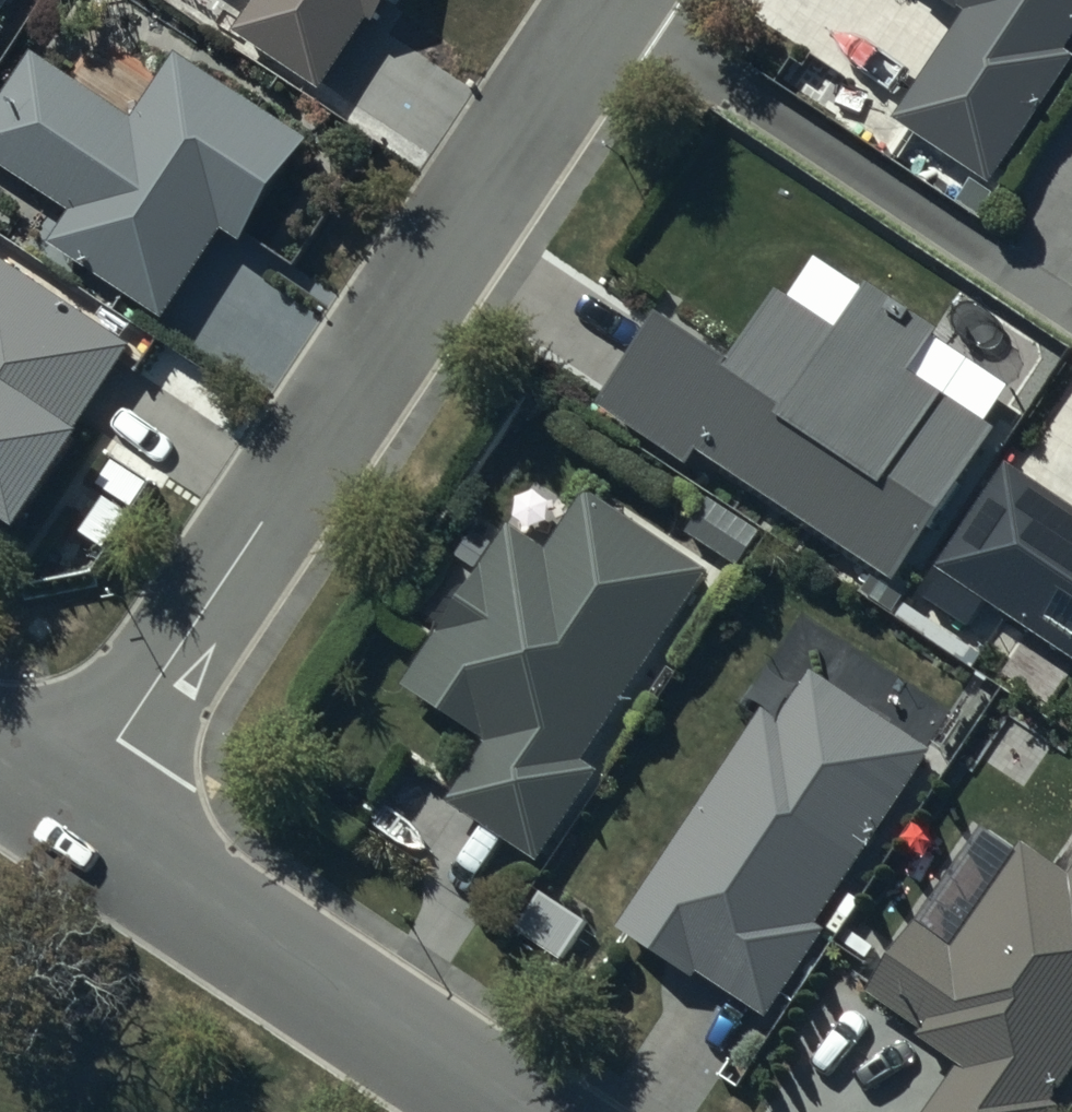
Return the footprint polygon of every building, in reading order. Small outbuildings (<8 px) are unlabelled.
[(12,29),(6,24),(22,0),(0,0),(0,47),(12,29)] [(237,29),(325,83),(372,7),(390,18),(400,0),(255,0),(237,29)] [(1071,74),(1071,0),(947,0),(971,16),(902,118),(998,183),(1071,74)] [(0,111),(0,161),(80,215),(56,250),(170,326),(230,238),(256,256),(328,149),(187,53),(142,119),(41,51),(0,111)] [(0,259),(0,514),(32,536),(102,433),(93,427),(142,355),(0,259)] [(661,316),(607,407),(699,471),(709,456),(899,587),(1006,431),(924,375),(947,341),(871,289),(841,331),(792,297),(741,371),(661,316)] [(954,558),(1071,631),(1071,517),(1004,475),(954,558)] [(771,532),(720,497),(694,536),(745,571),(771,532)] [(585,756),(705,572),(598,502),(565,553),(527,529),(505,562),(497,557),(412,688),(494,740),(451,806),(526,855),(532,846),(548,857),(605,769),(585,756)] [(769,1016),(935,757),(815,680),(786,725),(767,712),(624,935),(704,986),(709,978),(769,1016)] [(1071,1086),(1071,868),(1069,872),(1035,848),(1009,884),(969,856),(869,997),(966,1066),(933,1111),(1066,1111),(1071,1103),(1071,1092),(1069,1090),(1071,1086)]
